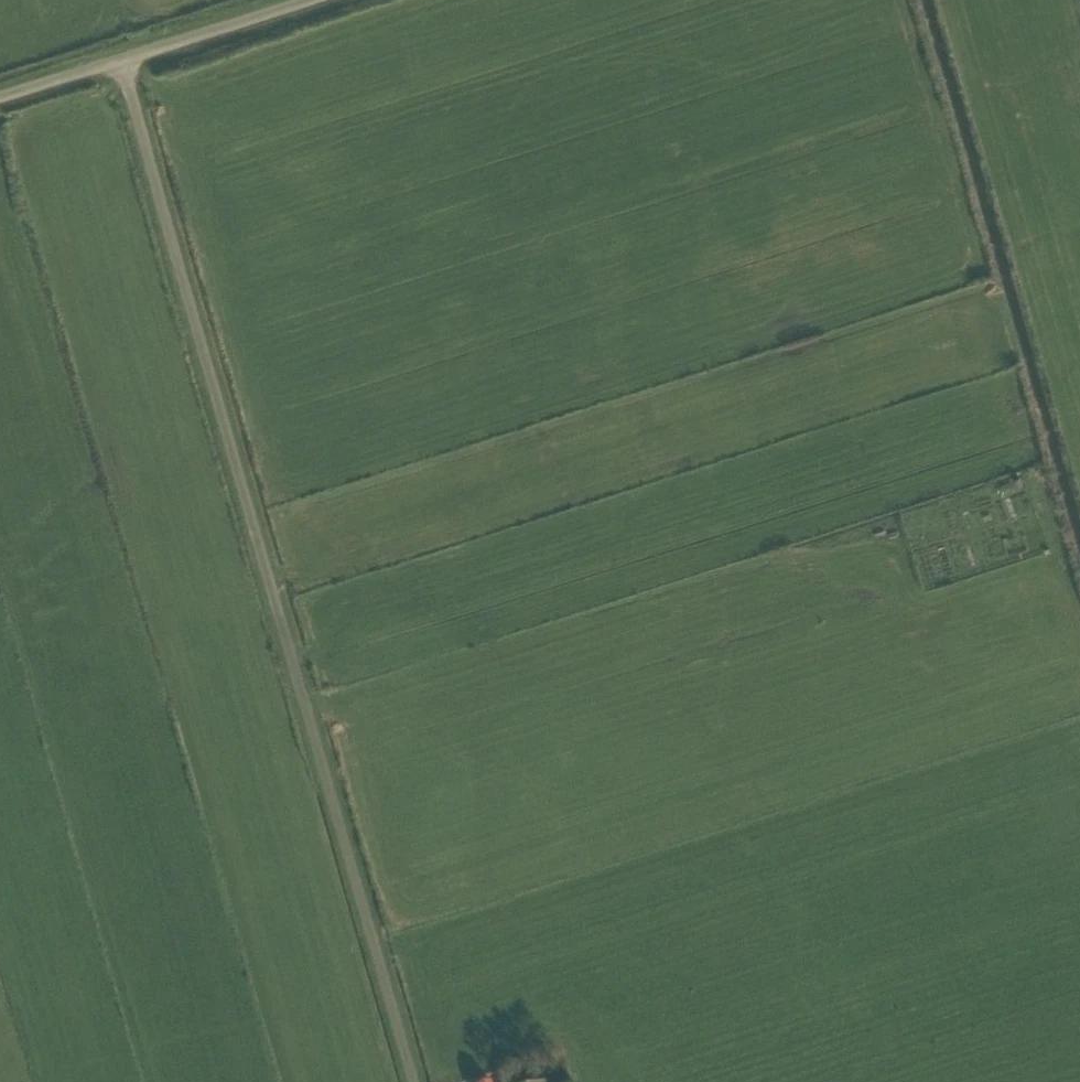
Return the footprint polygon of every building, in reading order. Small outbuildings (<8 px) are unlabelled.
[(545,1067),(547,1076),(558,1073),(556,1065),(545,1067)]
